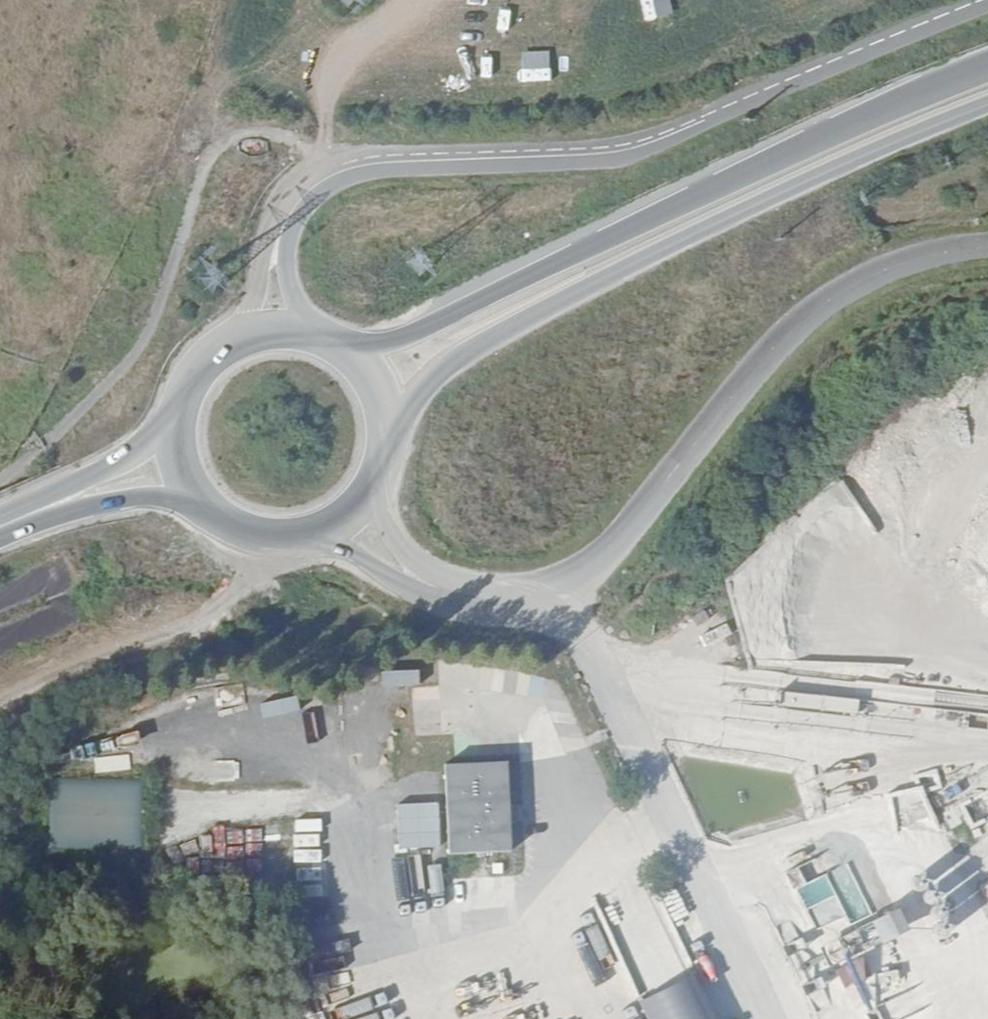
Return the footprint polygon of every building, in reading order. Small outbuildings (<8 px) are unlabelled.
[(784,692),(782,706),(808,710),(809,709),(857,717),(859,703),(784,692)] [(412,699),(412,724),(438,724),(437,699),(412,699)] [(493,753),(437,757),(449,896),(505,894),(493,753)] [(205,757),(206,784),(239,783),(238,756),(205,757)] [(172,766),(174,780),(205,777),(204,763),(172,766)] [(962,804),(971,800),(987,837),(987,807),(969,764),(948,773),(962,804)] [(143,848),(144,779),(48,778),(47,847),(143,848)] [(948,827),(964,821),(956,801),(941,807),(948,827)] [(263,843),(262,827),(222,830),(223,846),(263,843)] [(328,870),(328,859),(294,857),(294,869),(328,870)] [(877,917),(849,929),(819,859),(792,870),(843,989),(868,979),(855,949),(885,936),(877,917)] [(903,904),(878,915),(888,938),(913,927),(903,904)] [(624,960),(676,939),(667,916),(615,937),(624,960)] [(875,972),(878,990),(911,984),(908,966),(875,972)] [(697,970),(640,998),(650,1018),(721,1018),(697,970)] [(920,1004),(915,990),(869,1006),(874,1018),(880,1018),(920,1004)]
